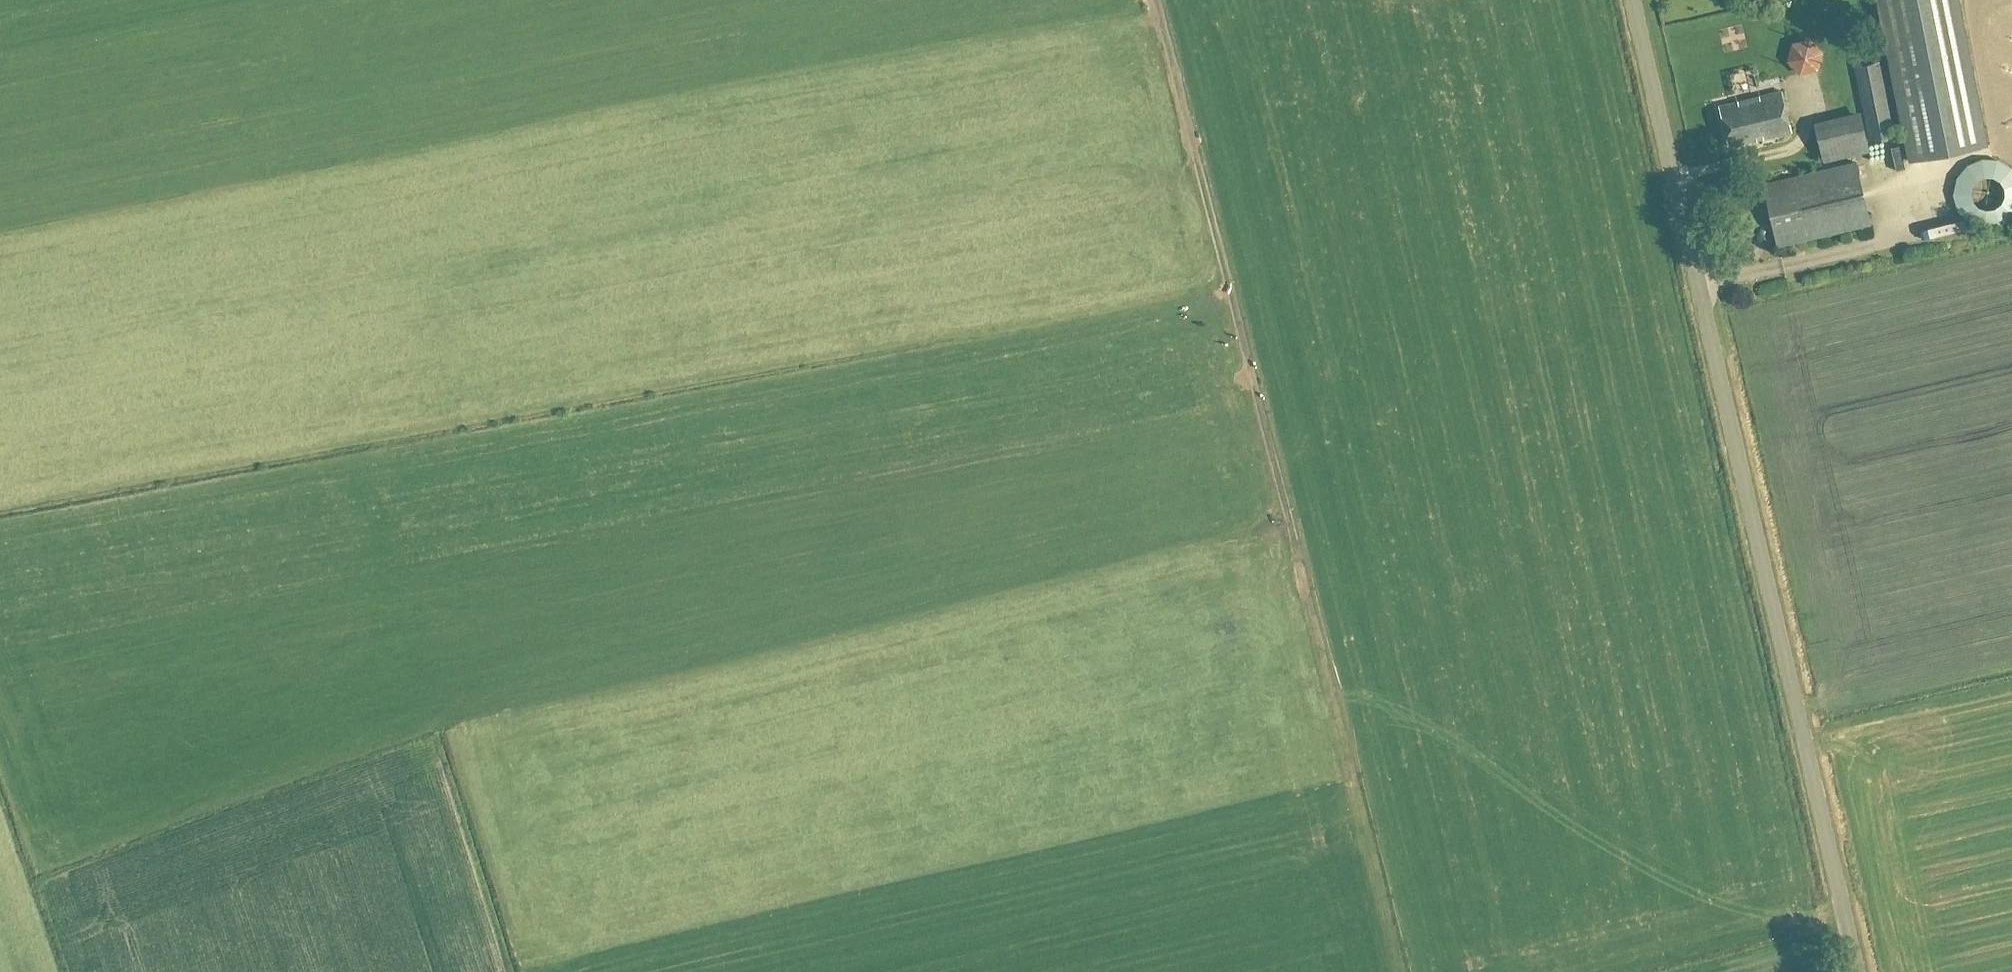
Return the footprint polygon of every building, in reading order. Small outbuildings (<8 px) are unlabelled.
[(1986,147),(1956,0),(1875,0),(1908,163),(1986,147)] [(1801,70),(1825,63),(1816,31),(1792,38),(1801,70)] [(1852,52),(1861,50),(1859,41),(1850,43),(1852,52)] [(1853,66),(1868,141),(1892,136),(1877,61),(1853,66)] [(1728,145),(1789,132),(1780,91),(1719,104),(1728,145)] [(1868,152),(1859,111),(1813,122),(1822,161),(1868,152)] [(1891,145),(1896,168),(1906,166),(1900,143),(1891,145)] [(1868,225),(1854,163),(1763,185),(1778,247),(1868,225)] [(1929,230),(1963,223),(1961,211),(1927,218),(1929,230)]
